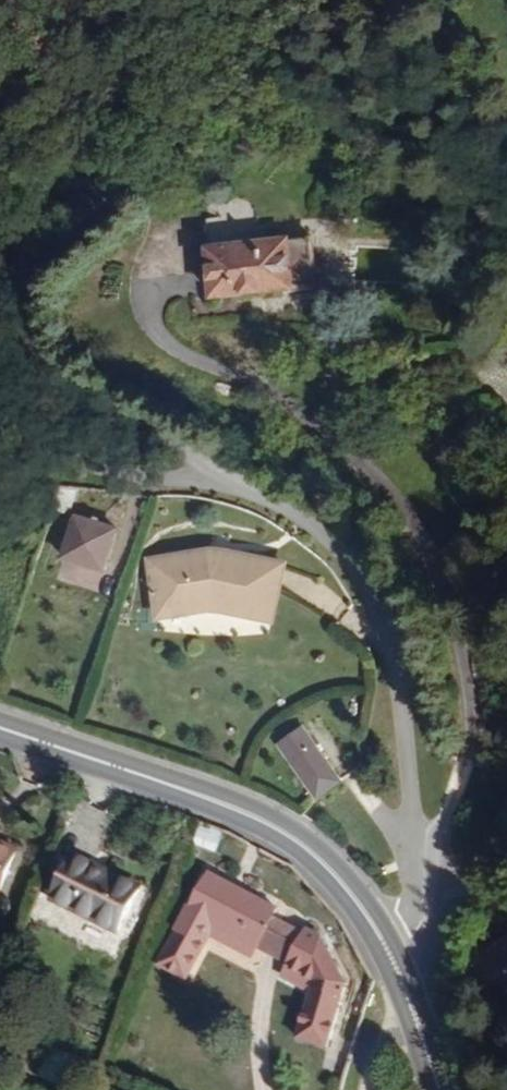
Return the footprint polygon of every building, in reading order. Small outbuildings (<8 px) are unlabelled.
[(317,283),(311,234),(287,236),(293,286),(317,283)] [(293,286),(287,236),(209,245),(214,295),(293,286)] [(104,569),(118,526),(74,513),(62,556),(104,569)] [(260,617),(275,568),(219,552),(204,549),(145,556),(150,607),(199,601),(213,603),(260,617)] [(343,780),(298,716),(274,736),(318,797),(343,780)] [(17,851),(0,844),(0,887),(17,851)] [(117,937),(139,888),(72,859),(50,901),(117,937)] [(274,925),(281,911),(209,873),(158,969),(187,985),(210,940),(217,928),(260,951),(274,925)] [(290,967),(304,941),(274,925),(260,951),(290,967)] [(260,951),(217,928),(210,940),(254,963),(260,951)] [(348,990),(323,941),(311,935),(307,943),(293,968),(290,973),(317,986),(314,998),(299,1045),(329,1054),(348,990)] [(486,952),(506,984),(506,936),(486,952)] [(293,968),(307,943),(304,941),(290,967),(293,968)] [(486,952),(479,957),(502,992),(506,988),(506,984),(486,952)] [(317,986),(290,973),(285,983),(314,998),(317,986)] [(39,1079),(69,1087),(77,1056),(48,1048),(39,1079)]
